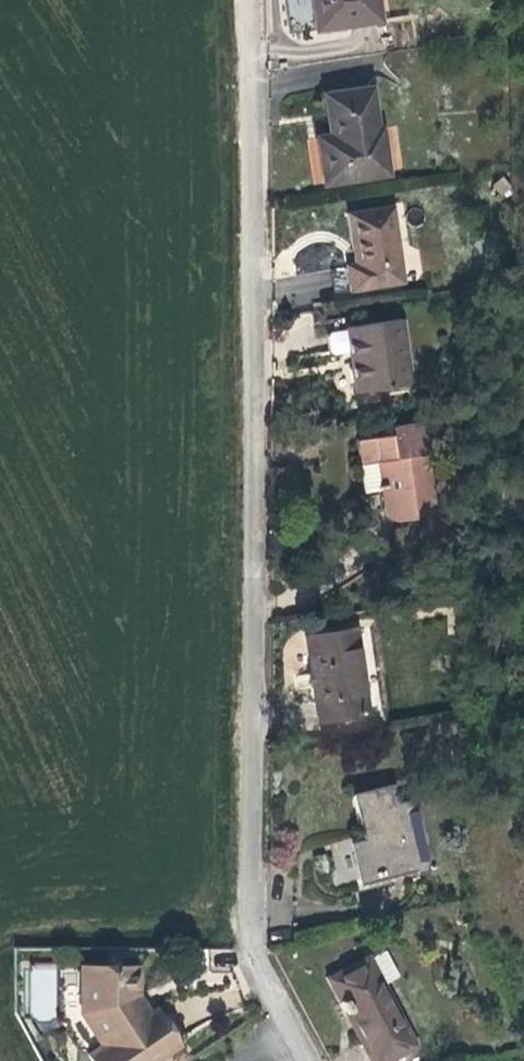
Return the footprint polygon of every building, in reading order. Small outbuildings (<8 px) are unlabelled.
[(377,0),(312,0),(316,30),(380,21),(377,0)] [(388,174),(381,128),(377,129),(370,88),(324,95),(331,136),(331,137),(332,137),(335,152),(320,155),(324,184),(388,174)] [(335,152),(332,137),(331,137),(331,136),(317,138),(320,155),(335,152)] [(404,284),(392,207),(347,214),(355,264),(346,265),(350,291),(404,284)] [(412,384),(402,320),(346,328),(346,331),(350,351),(356,393),(412,384)] [(350,351),(346,331),(327,334),(330,354),(350,351)] [(436,514),(427,454),(428,454),(423,422),(398,426),(400,433),(388,435),(356,440),(364,493),(381,489),(384,512),(388,517),(392,520),(396,521),(405,520),(415,518),(415,517),(436,514)] [(400,433),(398,426),(387,428),(388,435),(400,433)] [(368,713),(355,629),(306,637),(311,673),(306,674),(308,685),(314,684),(319,720),(368,713)] [(435,868),(418,799),(401,804),(404,814),(400,815),(397,805),(392,785),(352,795),(364,843),(353,845),(362,880),(395,872),(417,866),(418,872),(435,868)] [(356,892),(398,882),(395,872),(362,880),(354,882),(356,892)] [(382,985),(399,977),(385,951),(368,959),(332,978),(330,974),(325,977),(347,1017),(349,1016),(373,1060),(383,1060),(413,1045),(382,985)] [(57,1020),(56,963),(30,964),(31,1020),(57,1020)] [(154,1008),(148,1012),(144,1015),(137,1005),(136,995),(135,966),(79,966),(79,1012),(100,1044),(86,1054),(91,1060),(154,1060),(178,1045),(154,1008)] [(148,1012),(136,995),(137,1005),(144,1015),(148,1012)] [(186,1037),(175,1021),(164,1004),(161,1004),(154,1008),(178,1045),(185,1040),(186,1037)]
